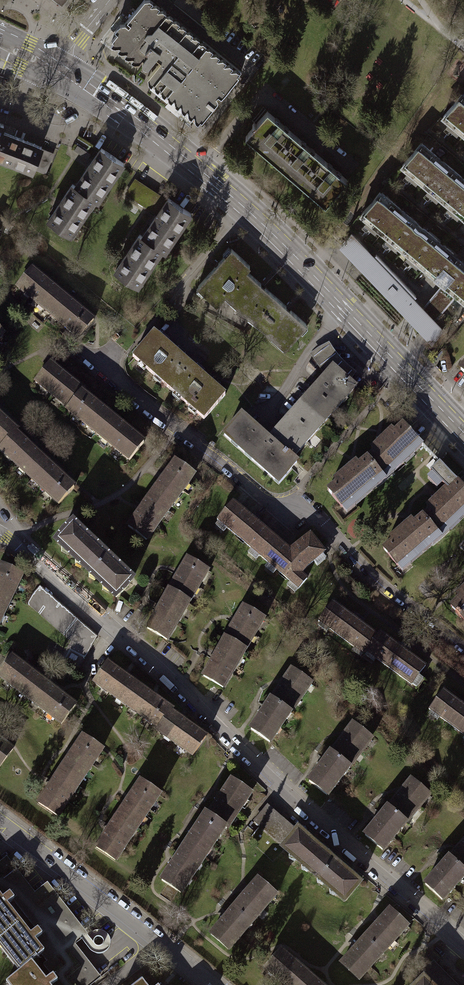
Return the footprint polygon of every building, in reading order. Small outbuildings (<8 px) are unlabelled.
[(111,39),(146,67),(155,56),(159,60),(147,76),(201,120),(241,71),(200,38),(197,41),(146,0),(142,0),(111,39)] [(442,116),(463,134),(463,95),(462,93),(442,116)] [(245,135),(272,159),(294,133),(284,125),(288,120),(281,115),(277,119),(267,110),(256,124),(253,122),(251,124),(253,126),(245,135)] [(41,149),(42,146),(1,131),(0,133),(0,157),(1,158),(1,159),(24,168),(24,167),(33,170),(34,168),(41,149)] [(272,159),(298,181),(320,156),(310,147),(313,143),(307,138),(304,142),(294,133),(272,159)] [(421,143),(402,165),(463,217),(463,178),(421,143)] [(74,186),(93,199),(95,200),(100,192),(102,194),(112,178),(113,178),(123,163),(100,148),(74,186)] [(85,164),(92,152),(85,148),(78,160),(85,164)] [(41,149),(34,168),(45,172),(52,153),(41,149)] [(330,165),(320,156),(298,181),(325,204),(347,179),(337,170),(340,166),(334,161),(330,165)] [(93,199),(74,186),(71,184),(48,220),(69,234),(74,226),(75,227),(84,213),(93,199)] [(463,261),(458,257),(380,191),(361,213),(425,267),(428,264),(437,272),(443,264),(448,269),(452,272),(444,283),(456,293),(463,300),(463,262),(463,261)] [(142,237),(161,249),(163,250),(168,242),(169,243),(179,228),(181,229),(191,213),(167,197),(166,200),(157,213),(142,237)] [(442,328),(433,319),(423,308),(419,304),(413,298),(416,295),(375,254),(373,256),(351,233),(341,244),(409,316),(428,335),(432,340),(442,328)] [(161,249),(142,237),(139,235),(116,270),(137,283),(141,277),(142,278),(161,249)] [(225,292),(246,270),(250,265),(232,249),(198,286),(216,302),(225,292)] [(55,303),(62,294),(50,285),(51,284),(45,279),(44,280),(31,269),(17,286),(50,314),(58,305),(55,303)] [(246,270),(225,292),(238,303),(236,304),(247,314),(249,313),(255,319),(275,297),(246,270)] [(444,283),(423,308),(433,319),(456,293),(444,283)] [(58,305),(50,314),(79,337),(93,320),(79,309),(81,307),(75,303),(74,304),(62,294),(55,303),(58,305)] [(275,297),(255,319),(261,324),(260,325),(271,336),(273,334),(285,346),(305,324),(275,297)] [(168,387),(189,364),(153,332),(132,356),(168,387)] [(310,354),(326,376),(327,374),(315,356),(320,352),(328,362),(330,362),(334,367),(333,368),(349,383),(356,373),(340,359),(328,342),(310,354)] [(315,356),(327,374),(333,368),(334,367),(330,362),(328,362),(320,352),(315,356)] [(36,380),(69,407),(81,392),(83,390),(70,380),(71,378),(64,373),(63,374),(50,363),(36,380)] [(189,364),(168,387),(203,419),(224,395),(189,364)] [(349,383),(333,368),(327,374),(326,376),(301,404),(323,423),(354,388),(349,383)] [(94,403),(81,392),(69,407),(67,409),(95,432),(102,424),(104,426),(112,417),(100,407),(101,406),(95,402),(94,403)] [(301,404),(270,438),(292,458),(323,423),(301,404)] [(15,433),(17,431),(3,419),(5,417),(0,413),(0,446),(2,447),(15,433)] [(297,462),(292,458),(270,438),(248,419),(247,420),(241,415),(223,434),(276,481),(282,474),(285,476),(297,462)] [(124,426),(112,417),(104,426),(102,424),(95,432),(129,460),(143,442),(129,431),(130,430),(125,425),(124,426)] [(373,451),(366,459),(385,481),(393,472),(389,468),(409,448),(414,453),(423,445),(402,424),(394,431),(391,428),(370,448),(373,451)] [(2,447),(0,449),(0,450),(31,478),(38,471),(36,468),(44,460),(33,450),(35,448),(29,444),(28,445),(15,433),(2,447)] [(376,487),(385,481),(366,459),(358,465),(355,461),(333,479),(336,482),(326,490),(340,507),(341,505),(346,511),(354,505),(350,499),(372,482),(376,487)] [(38,471),(31,478),(58,503),(73,487),(60,475),(61,474),(56,469),(55,470),(44,460),(36,468),(38,471)] [(158,503),(168,510),(193,475),(175,462),(165,476),(164,474),(159,480),(160,481),(151,494),(160,500),(158,503)] [(439,462),(430,471),(445,488),(455,479),(439,462)] [(441,538),(449,531),(444,526),(463,507),(463,489),(455,479),(445,488),(425,506),(429,510),(421,517),(441,538)] [(160,500),(151,494),(143,506),(141,505),(137,511),(138,512),(128,526),(147,539),(168,510),(158,503),(160,500)] [(262,554),(276,538),(257,522),(259,520),(253,515),(251,518),(232,501),(216,520),(218,521),(220,519),(228,526),(227,527),(251,548),(252,546),(262,554)] [(441,538),(421,517),(413,523),(411,520),(388,538),(392,541),(383,549),(396,565),(398,564),(402,570),(410,563),(406,558),(427,541),(432,546),(441,538)] [(94,561),(102,553),(90,543),(91,540),(88,537),(86,537),(72,525),(64,533),(57,542),(62,547),(61,549),(69,553),(76,560),(76,562),(82,566),(89,571),(96,563),(94,561)] [(276,538),(262,554),(261,556),(298,588),(306,578),(300,573),(308,565),(323,552),(310,535),(291,548),(292,551),(291,552),(276,538)] [(96,563),(89,571),(90,573),(90,576),(94,577),(104,586),(103,589),(109,591),(116,597),(124,590),(131,581),(118,568),(118,566),(114,562),(113,563),(102,553),(94,561),(96,563)] [(178,576),(169,591),(189,602),(207,570),(188,559),(182,569),(180,568),(176,575),(178,576)] [(2,614),(21,575),(1,565),(0,567),(0,613),(2,614)] [(456,595),(458,597),(450,606),(455,611),(454,613),(459,617),(460,616),(463,620),(463,587),(456,595)] [(74,668),(92,637),(39,590),(28,604),(70,641),(59,660),(74,668)] [(167,639),(189,602),(169,591),(161,605),(159,604),(155,611),(157,612),(147,627),(167,639)] [(365,653),(368,649),(377,636),(358,622),(360,618),(354,614),(352,617),(332,602),(318,621),(319,622),(321,620),(329,626),(328,628),(354,647),(355,646),(365,653)] [(225,638),(244,650),(263,618),(244,607),(238,617),(236,616),(232,623),(234,624),(225,638)] [(380,633),(377,636),(368,649),(377,656),(376,658),(411,684),(425,666),(405,651),(407,648),(402,644),(399,647),(380,633)] [(244,650),(225,638),(216,653),(214,653),(210,659),(212,661),(203,676),(222,687),(244,650)] [(32,701),(39,692),(36,690),(42,681),(31,672),(32,671),(26,666),(25,668),(11,657),(0,671),(0,676),(32,701)] [(94,681),(129,707),(136,698),(132,696),(139,686),(127,678),(128,676),(122,672),(121,674),(107,664),(94,681)] [(281,685),(271,700),(289,712),(310,682),(292,669),(285,679),(283,678),(279,684),(281,685)] [(55,691),(42,681),(36,690),(39,692),(32,701),(60,723),(74,705),(60,694),(61,693),(56,689),(55,691)] [(129,707),(158,728),(170,712),(172,710),(158,700),(159,698),(153,694),(152,696),(139,686),(132,696),(136,698),(129,707)] [(463,705),(443,690),(428,710),(430,711),(432,708),(440,714),(439,716),(463,735),(463,704),(463,705)] [(269,742),(289,712),(271,700),(266,707),(264,706),(260,712),(262,713),(250,729),(269,742)] [(184,722),(170,712),(158,728),(157,730),(192,755),(205,737),(191,726),(191,725),(185,720),(184,722)] [(330,753),(348,766),(371,737),(353,723),(346,733),(344,731),(340,737),(341,738),(330,753)] [(37,802),(57,814),(101,749),(80,736),(37,802)] [(11,749),(0,740),(0,764),(11,749)] [(348,766),(330,753),(325,760),(323,759),(319,765),(320,766),(309,781),(327,795),(348,766)] [(218,801),(208,815),(224,826),(226,827),(250,792),(232,779),(222,794),(220,793),(216,800),(218,801)] [(398,794),(388,807),(405,822),(429,793),(411,779),(404,789),(402,787),(397,793),(398,794)] [(126,802),(118,814),(127,820),(125,823),(134,830),(159,793),(140,780),(131,794),(129,793),(124,800),(126,802)] [(297,832),(267,807),(255,820),(285,846),(297,832)] [(382,849),(405,822),(388,807),(382,814),(380,813),(376,819),(377,820),(364,834),(382,849)] [(114,860),(134,830),(125,823),(127,820),(118,814),(110,826),(108,825),(104,831),(105,832),(95,847),(114,860)] [(192,835),(184,846),(193,852),(195,850),(203,856),(224,826),(208,815),(206,814),(197,827),(195,826),(190,833),(192,835)] [(283,848),(316,876),(323,867),(321,866),(328,857),(316,847),(318,845),(312,841),(310,843),(297,832),(285,846),(283,848)] [(463,872),(463,841),(461,844),(460,843),(454,849),(455,850),(449,857),(463,872)] [(179,892),(203,856),(195,850),(193,852),(184,846),(176,859),(174,858),(169,865),(171,866),(162,880),(179,892)] [(12,872),(40,907),(53,897),(81,933),(68,942),(97,979),(101,977),(75,944),(87,934),(47,882),(34,892),(6,856),(0,861),(0,881),(12,872)] [(338,866),(328,857),(321,866),(323,867),(316,876),(344,900),(358,883),(345,872),(347,870),(340,864),(338,866)] [(449,857),(443,864),(441,863),(436,868),(438,870),(425,884),(441,899),(463,874),(463,872),(449,857)] [(9,892),(14,899),(36,928),(41,934),(31,941),(41,953),(47,961),(44,964),(52,974),(56,980),(50,984),(90,984),(97,979),(68,942),(81,933),(53,897),(40,907),(12,872),(0,881),(0,899),(9,892)] [(245,894),(234,907),(251,921),(275,892),(258,877),(250,887),(249,886),(243,892),(245,894)] [(21,922),(7,904),(14,899),(9,892),(0,899),(0,939),(21,922)] [(227,948),(251,921),(234,907),(228,914),(226,912),(221,918),(223,920),(210,934),(227,948)] [(377,924),(365,937),(381,952),(406,925),(390,909),(382,918),(381,917),(376,923),(377,924)] [(31,961),(41,953),(31,941),(41,934),(36,928),(29,933),(21,922),(0,939),(0,941),(21,968),(31,961)] [(357,979),(381,952),(365,937),(359,943),(357,942),(352,948),(354,949),(340,963),(357,979)] [(286,984),(304,984),(302,984),(309,976),(299,966),(300,965),(294,959),(293,961),(279,949),(265,966),(286,984)] [(21,968),(9,978),(14,984),(50,984),(56,980),(52,974),(46,979),(31,961),(21,968)] [(432,965),(421,976),(423,978),(430,984),(452,984),(432,965)] [(309,976),(302,984),(304,984),(320,984),(309,976)]
